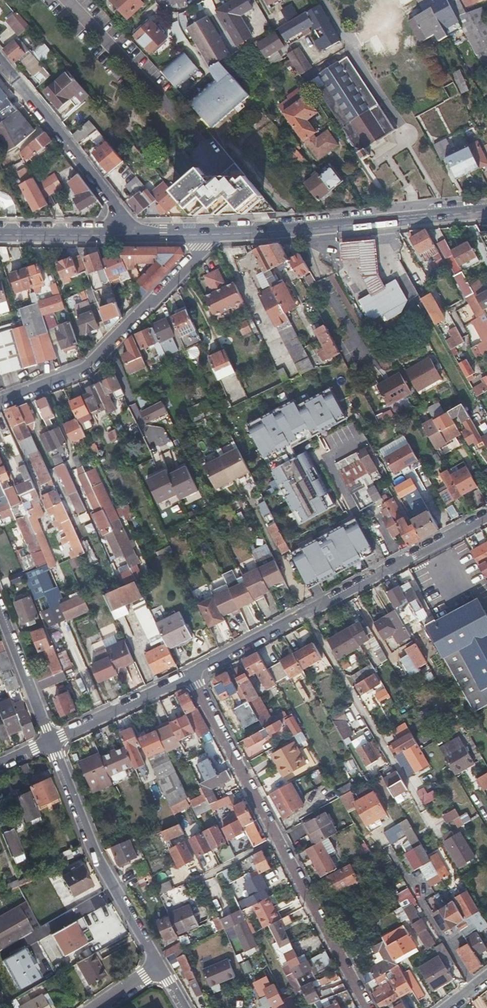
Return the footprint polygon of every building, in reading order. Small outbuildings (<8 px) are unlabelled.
[(137,10),(145,2),(143,0),(113,0),(129,17),(137,10)] [(210,66),(221,60),(240,49),(237,44),(251,35),(240,15),(252,7),(248,0),(233,0),(216,10),(230,33),(221,38),(207,14),(187,26),(210,66)] [(448,36),(428,0),(417,0),(424,12),(410,19),(422,41),(435,34),(439,41),(448,36)] [(462,28),(447,0),(428,0),(448,36),(462,28)] [(462,28),(476,55),(486,49),(486,17),(482,7),(462,14),(454,0),(447,0),(462,28)] [(280,10),(287,22),(299,15),(292,3),(280,10)] [(285,39),(298,32),(311,25),(326,48),(341,39),(319,4),(278,27),(285,39)] [(30,26),(26,21),(22,16),(13,23),(22,33),(30,26)] [(152,51),(160,44),(167,37),(151,21),(137,35),(152,51)] [(178,42),(186,38),(178,21),(170,25),(178,42)] [(267,57),(275,51),(284,46),(275,32),(258,43),(267,57)] [(14,62),(21,56),(28,49),(18,37),(3,49),(14,62)] [(300,74),(306,70),(312,67),(299,47),(287,54),(300,74)] [(160,71),(176,88),(198,68),(181,51),(180,52),(160,71)] [(36,67),(40,63),(33,55),(29,58),(36,67)] [(321,74),(312,80),(344,129),(364,159),(371,155),(367,149),(395,130),(347,57),(338,63),(336,60),(319,71),(321,74)] [(221,60),(210,66),(209,67),(216,78),(189,102),(213,128),(250,94),(221,60)] [(56,107),(61,103),(66,99),(67,100),(69,98),(75,105),(88,94),(68,70),(44,92),(56,107)] [(463,70),(454,72),(460,94),(468,92),(463,70)] [(3,122),(18,111),(0,89),(0,125),(3,122)] [(319,136),(317,133),(315,131),(312,133),(303,121),(315,113),(304,96),(283,110),(317,158),(337,144),(327,130),(319,136)] [(77,140),(86,133),(95,126),(89,120),(72,134),(77,140)] [(9,151),(17,147),(3,122),(0,125),(0,135),(9,151)] [(52,140),(49,136),(45,132),(20,153),(25,162),(52,140)] [(455,141),(459,140),(462,138),(459,132),(452,135),(455,141)] [(454,153),(449,146),(445,139),(435,144),(443,159),(446,158),(456,177),(485,161),(474,142),(454,153)] [(105,175),(115,166),(123,160),(107,141),(92,154),(89,156),(105,175)] [(297,163),(304,157),(295,147),(288,153),(297,163)] [(64,156),(62,153),(60,150),(47,158),(51,165),(64,156)] [(192,213),(276,212),(235,163),(220,177),(210,176),(207,178),(198,169),(172,190),(181,200),(192,213)] [(33,176),(35,175),(38,173),(33,165),(28,168),(33,176)] [(48,204),(37,184),(34,178),(33,176),(28,168),(28,167),(20,172),(26,183),(24,184),(38,209),(48,204)] [(320,177),(331,190),(342,181),(330,168),(320,177)] [(319,200),(331,190),(320,177),(317,173),(305,183),(319,200)] [(69,180),(75,188),(81,196),(74,201),(83,213),(98,201),(78,174),(69,180)] [(53,175),(37,184),(48,204),(56,218),(65,217),(57,204),(54,205),(48,195),(59,187),(53,175)] [(156,198),(151,192),(137,176),(126,185),(135,196),(129,201),(139,213),(156,198)] [(167,211),(181,200),(172,190),(164,181),(151,192),(156,198),(167,211)] [(412,236),(411,237),(423,259),(432,254),(436,252),(424,230),(410,231),(412,236)] [(450,251),(452,255),(458,266),(466,261),(475,256),(467,242),(450,251)] [(289,282),(299,277),(290,260),(281,244),(263,246),(253,251),(263,269),(286,312),(294,308),(295,307),(282,283),(278,285),(269,269),(284,261),(289,269),(283,273),(289,282)] [(1,262),(9,260),(5,247),(0,247),(0,258),(1,262)] [(119,253),(127,269),(136,269),(136,262),(153,262),(154,260),(157,260),(137,281),(147,291),(183,255),(180,247),(174,248),(143,248),(117,248),(119,253)] [(102,282),(105,281),(108,280),(107,277),(105,269),(104,268),(103,269),(97,253),(87,257),(84,248),(76,248),(79,255),(85,271),(87,275),(97,271),(102,282)] [(289,319),(286,312),(263,269),(253,251),(253,250),(234,256),(240,272),(248,269),(303,373),(315,367),(289,319)] [(127,270),(127,269),(119,253),(103,259),(107,269),(115,266),(118,273),(118,274),(127,270)] [(290,260),(299,277),(300,278),(307,273),(310,278),(308,279),(311,285),(317,282),(301,254),(290,260)] [(69,280),(68,278),(85,271),(79,255),(57,263),(64,282),(69,280)] [(452,255),(447,259),(456,275),(454,276),(477,317),(471,320),(482,341),(476,344),(482,355),(486,352),(486,319),(481,308),(475,296),(468,284),(467,282),(458,266),(452,255)] [(429,263),(435,274),(445,267),(439,257),(435,260),(429,263)] [(37,266),(26,269),(32,286),(38,284),(43,282),(37,266)] [(105,269),(107,277),(118,273),(115,266),(107,269),(105,269)] [(32,286),(26,269),(9,275),(16,293),(32,288),(32,286)] [(224,283),(221,276),(217,270),(204,276),(211,289),(213,288),(222,283),(224,283)] [(394,280),(406,302),(407,300),(395,279),(394,280)] [(471,283),(468,284),(475,296),(486,290),(480,279),(477,280),(477,279),(471,283)] [(9,311),(6,301),(0,280),(0,314),(9,311)] [(400,314),(406,302),(394,280),(364,296),(376,317),(382,314),(386,321),(400,314)] [(140,298),(147,291),(137,281),(134,284),(140,298)] [(224,287),(214,292),(205,297),(218,321),(246,306),(234,282),(224,287)] [(93,283),(90,284),(91,286),(96,300),(99,299),(93,283)] [(222,283),(213,288),(214,292),(224,287),(222,283)] [(62,300),(64,307),(87,298),(92,311),(77,317),(83,333),(99,327),(97,322),(104,320),(96,300),(91,286),(85,289),(86,290),(62,300)] [(475,296),(481,308),(486,305),(486,292),(486,290),(475,296)] [(16,310),(18,309),(38,303),(35,293),(34,293),(20,298),(21,299),(13,301),(16,310)] [(99,299),(96,300),(104,320),(108,331),(122,317),(113,294),(99,299)] [(65,309),(64,307),(62,300),(61,296),(38,304),(42,317),(65,309)] [(370,321),(376,317),(364,296),(358,300),(370,321)] [(436,324),(440,321),(444,319),(433,300),(425,304),(436,324)] [(57,361),(42,317),(38,304),(38,303),(18,309),(24,327),(36,367),(57,361)] [(457,311),(463,321),(472,316),(466,305),(457,311)] [(296,311),(294,308),(286,312),(289,319),(295,316),(293,313),(296,311)] [(202,341),(194,325),(186,309),(171,317),(186,348),(190,357),(193,358),(197,356),(200,351),(198,346),(194,345),(202,341)] [(252,317),(245,320),(238,324),(245,337),(258,330),(252,317)] [(465,342),(467,340),(470,339),(457,317),(452,320),(465,342)] [(152,327),(159,340),(172,334),(174,333),(166,318),(152,325),(152,327)] [(439,329),(450,350),(465,342),(453,321),(439,329)] [(70,322),(65,324),(59,326),(67,347),(78,343),(70,322)] [(472,322),(464,326),(469,337),(477,333),(472,322)] [(321,327),(320,325),(318,323),(314,325),(331,357),(341,352),(326,325),(321,327)] [(33,367),(36,367),(24,327),(21,328),(33,367)] [(154,343),(159,340),(152,327),(137,334),(143,348),(154,343)] [(33,367),(21,328),(0,334),(0,372),(1,376),(33,367)] [(178,348),(172,334),(159,340),(165,354),(178,348)] [(125,342),(127,346),(129,350),(122,353),(130,370),(145,363),(132,335),(125,342)] [(162,359),(166,357),(165,354),(159,340),(154,343),(162,359)] [(236,370),(231,359),(226,349),(209,356),(220,378),(236,370)] [(468,377),(472,374),(477,372),(474,366),(469,358),(460,363),(468,377)] [(418,392),(430,385),(441,379),(430,359),(407,372),(418,392)] [(284,382),(291,379),(285,367),(279,370),(279,371),(284,382)] [(236,370),(220,378),(229,397),(233,405),(233,406),(243,401),(250,398),(245,388),(236,370)] [(388,404),(399,397),(411,391),(400,373),(378,385),(388,404)] [(115,375),(100,381),(106,394),(108,393),(110,392),(112,391),(116,398),(126,393),(122,384),(120,385),(115,375)] [(472,388),(477,396),(486,391),(486,380),(472,388)] [(100,381),(94,384),(105,406),(107,412),(115,408),(108,393),(106,394),(100,381)] [(105,406),(94,384),(86,387),(88,392),(84,394),(92,413),(99,410),(98,409),(105,406)] [(268,464),(300,524),(329,509),(322,496),(328,493),(307,452),(297,457),(292,448),(290,444),(311,433),(313,436),(346,419),(330,388),(297,406),(294,400),(247,425),(265,457),(268,456),(271,462),(268,464)] [(49,393),(52,399),(54,405),(60,402),(54,391),(49,393)] [(150,405),(147,399),(145,394),(137,397),(142,409),(150,405)] [(51,424),(50,422),(49,419),(53,417),(45,397),(36,401),(47,426),(51,424)] [(70,402),(77,418),(80,423),(85,420),(91,418),(81,397),(70,402)] [(233,405),(229,397),(212,405),(215,412),(219,410),(219,411),(233,405)] [(162,401),(153,406),(143,412),(147,421),(167,410),(162,401)] [(131,415),(135,414),(139,412),(135,402),(126,406),(131,415)] [(438,402),(427,408),(433,418),(444,412),(438,402)] [(462,402),(447,410),(451,416),(457,413),(465,427),(461,430),(471,446),(482,439),(481,437),(462,402)] [(192,421),(204,419),(202,404),(190,406),(192,421)] [(26,405),(19,409),(26,425),(34,422),(26,405)] [(17,406),(11,408),(6,410),(19,440),(24,438),(27,445),(30,451),(28,452),(40,479),(38,480),(40,485),(47,482),(51,480),(26,425),(19,409),(17,406)] [(444,412),(433,418),(422,424),(435,448),(455,437),(452,432),(458,429),(451,416),(447,410),(444,412)] [(80,423),(77,418),(63,424),(72,443),(86,436),(80,423)] [(57,447),(59,452),(60,455),(64,453),(61,446),(66,443),(59,427),(49,431),(57,447)] [(108,432),(110,437),(113,442),(118,439),(119,442),(121,441),(115,429),(108,432)] [(458,429),(452,432),(455,437),(460,434),(458,429)] [(47,452),(57,447),(49,431),(44,434),(40,435),(47,452)] [(292,448),(313,436),(311,433),(290,444),(292,448)] [(408,443),(384,458),(393,473),(418,460),(408,443)] [(249,470),(236,444),(202,461),(216,487),(222,484),(223,486),(228,483),(227,481),(239,475),(240,477),(245,475),(244,472),(249,470)] [(357,453),(363,463),(369,473),(377,468),(370,456),(375,453),(371,446),(357,453)] [(17,447),(14,449),(11,450),(20,470),(26,467),(17,447)] [(162,454),(166,463),(175,459),(171,450),(162,454)] [(60,455),(59,452),(51,456),(55,465),(54,465),(59,476),(60,475),(78,513),(85,509),(60,455)] [(71,456),(79,473),(85,471),(77,453),(71,456)] [(335,464),(360,511),(383,499),(378,491),(369,473),(363,463),(357,453),(335,464)] [(480,456),(474,459),(486,481),(486,469),(480,456)] [(14,492),(11,484),(8,485),(5,477),(8,476),(3,465),(2,465),(0,460),(0,482),(5,494),(8,501),(10,506),(17,502),(19,502),(15,491),(14,492)] [(181,502),(199,493),(187,468),(169,476),(167,472),(148,481),(160,506),(179,496),(181,502)] [(469,470),(452,479),(461,495),(462,495),(478,486),(469,470)] [(123,553),(109,522),(92,486),(85,471),(79,473),(77,474),(94,511),(93,512),(103,534),(105,533),(116,557),(123,553)] [(440,475),(444,481),(447,488),(440,492),(446,503),(461,495),(452,479),(448,471),(440,475)] [(19,494),(35,487),(31,479),(15,486),(19,494)] [(92,486),(109,522),(117,519),(100,482),(92,486)] [(38,495),(35,487),(19,494),(35,531),(40,529),(35,514),(33,510),(31,506),(32,506),(29,499),(38,495)] [(385,487),(378,491),(383,499),(385,503),(392,499),(385,487)] [(418,498),(421,497),(416,488),(407,492),(412,502),(415,500),(418,498)] [(60,518),(56,520),(53,521),(55,525),(61,522),(67,535),(61,538),(63,543),(69,540),(75,552),(77,556),(85,553),(55,489),(41,495),(49,513),(56,510),(60,518)] [(322,496),(329,509),(335,506),(328,493),(322,496)] [(8,501),(5,494),(0,496),(0,504),(8,501)] [(421,497),(418,498),(415,500),(419,508),(425,504),(421,497)] [(392,499),(385,503),(403,534),(409,546),(422,539),(414,524),(408,527),(392,499)] [(21,510),(17,502),(10,506),(14,513),(17,512),(21,510)] [(403,534),(385,503),(383,504),(386,509),(383,511),(387,518),(384,519),(395,538),(403,534)] [(411,519),(414,524),(422,539),(439,529),(428,510),(422,514),(421,511),(418,513),(419,516),(411,519)] [(80,514),(81,522),(90,521),(89,513),(80,514)] [(282,554),(290,550),(271,513),(265,516),(268,523),(267,524),(282,554)] [(37,565),(40,564),(43,563),(22,515),(20,516),(16,518),(37,565)] [(353,520),(371,555),(375,553),(356,518),(353,520)] [(131,570),(135,579),(136,581),(142,578),(135,564),(134,565),(132,561),(136,558),(117,519),(109,522),(123,553),(131,570)] [(291,553),(309,588),(371,555),(353,520),(291,553)] [(472,550),(480,565),(478,566),(484,577),(486,576),(486,542),(472,550)] [(91,550),(85,553),(89,563),(96,560),(91,550)] [(66,561),(69,560),(77,556),(75,552),(65,557),(66,561)] [(255,559),(259,567),(269,590),(277,587),(276,585),(284,581),(271,552),(255,559)] [(442,553),(417,566),(422,574),(413,579),(419,592),(454,574),(442,553)] [(45,627),(67,618),(59,599),(62,597),(48,562),(22,573),(26,580),(45,627)] [(422,574),(417,566),(408,571),(413,579),(422,574)] [(259,567),(242,575),(245,580),(253,599),(263,594),(270,591),(269,590),(259,567)] [(123,585),(135,579),(131,570),(125,573),(118,576),(123,585)] [(22,572),(15,574),(8,577),(12,585),(26,580),(22,573),(22,572)] [(245,580),(228,587),(238,609),(255,601),(254,600),(253,599),(245,580)] [(104,595),(110,607),(115,619),(129,613),(125,606),(143,596),(136,581),(104,595)] [(399,587),(407,601),(414,611),(422,606),(408,582),(399,587)] [(228,586),(211,593),(212,595),(222,617),(231,612),(233,616),(240,612),(238,609),(228,587),(228,586)] [(386,594),(394,608),(407,601),(399,587),(386,594)] [(67,618),(90,609),(81,589),(62,597),(59,599),(67,618)] [(212,595),(196,602),(208,628),(224,620),(222,617),(212,595)] [(30,625),(33,624),(36,622),(35,619),(38,618),(30,598),(16,603),(24,623),(29,621),(30,625)] [(394,608),(395,610),(401,621),(415,614),(414,611),(407,601),(394,608)] [(485,616),(484,617),(476,603),(437,624),(435,619),(424,625),(474,713),(486,706),(486,619),(485,616)] [(148,637),(159,631),(156,623),(149,608),(144,610),(137,613),(148,637)] [(426,615),(419,620),(422,625),(434,619),(429,609),(424,611),(426,615)] [(401,621),(395,610),(383,617),(398,642),(410,636),(401,621)] [(159,631),(165,644),(168,649),(192,638),(179,612),(156,623),(159,631)] [(370,664),(375,673),(379,672),(362,643),(373,637),(363,619),(349,628),(359,645),(363,652),(370,664)] [(53,645),(52,645),(51,646),(43,628),(33,632),(40,650),(47,648),(54,665),(35,672),(39,681),(63,670),(53,645)] [(356,647),(359,645),(349,628),(329,639),(340,658),(357,648),(356,647)] [(106,648),(107,649),(115,669),(124,664),(125,667),(134,663),(123,641),(106,648)] [(411,642),(411,643),(412,644),(405,648),(416,668),(425,663),(413,641),(411,642)] [(312,643),(293,654),(302,670),(302,669),(321,659),(312,643)] [(374,643),(375,645),(376,646),(375,647),(383,661),(386,660),(376,643),(374,643)] [(168,649),(165,644),(144,654),(154,674),(175,665),(168,649)] [(66,649),(58,652),(63,667),(71,664),(66,649)] [(115,669),(107,649),(96,654),(99,662),(91,665),(99,682),(117,674),(115,669)] [(274,682),(266,668),(258,653),(243,661),(250,674),(255,671),(265,689),(275,683),(274,682)] [(293,654),(279,661),(287,675),(288,677),(292,675),(298,672),(302,670),(293,654)] [(339,662),(343,670),(351,665),(347,658),(339,662)] [(279,661),(266,668),(274,682),(287,675),(279,661)] [(355,684),(375,673),(370,664),(350,676),(355,684)] [(238,666),(232,669),(251,706),(263,729),(272,724),(269,718),(259,699),(245,674),(242,675),(238,666)] [(251,706),(232,669),(215,678),(213,684),(221,699),(229,695),(236,692),(242,703),(235,707),(238,713),(251,706)] [(67,679),(63,670),(39,681),(41,688),(61,680),(62,682),(67,679)] [(375,673),(355,684),(361,694),(379,684),(377,681),(379,679),(375,673)] [(306,701),(292,675),(288,677),(302,703),(306,701)] [(81,691),(86,688),(80,676),(75,678),(81,691)] [(385,689),(379,692),(374,695),(378,702),(388,696),(385,689)] [(181,690),(178,692),(176,693),(198,737),(208,732),(187,693),(181,690)] [(71,713),(70,711),(69,709),(75,707),(69,692),(55,698),(62,716),(71,713)] [(236,692),(229,695),(235,707),(242,703),(236,692)] [(16,712),(11,699),(0,703),(0,716),(4,727),(7,734),(22,727),(16,712)] [(18,712),(16,712),(22,727),(26,736),(33,733),(23,710),(22,710),(18,701),(14,703),(18,712)] [(288,708),(269,718),(272,724),(279,720),(283,718),(287,716),(291,713),(288,708)] [(342,741),(347,738),(351,736),(342,721),(345,719),(340,712),(329,718),(342,741)] [(283,718),(292,736),(301,731),(291,713),(287,716),(283,718)] [(183,714),(168,721),(169,723),(171,727),(176,738),(177,739),(189,733),(191,737),(193,736),(183,714)] [(154,727),(156,730),(169,723),(168,721),(168,720),(154,727)] [(279,720),(272,724),(263,729),(242,740),(247,748),(263,740),(262,739),(280,730),(282,725),(279,720)] [(391,730),(396,740),(410,732),(404,722),(391,730)] [(156,731),(165,749),(166,750),(179,743),(177,739),(176,738),(171,727),(169,723),(156,730),(156,731)] [(8,737),(7,734),(4,727),(0,729),(0,736),(2,740),(8,737)] [(120,735),(126,748),(133,765),(138,762),(132,749),(139,745),(132,729),(120,735)] [(189,799),(186,793),(175,770),(166,750),(165,749),(156,731),(140,738),(157,775),(162,786),(172,806),(187,799),(189,799)] [(301,731),(292,736),(297,743),(305,738),(301,731)] [(427,762),(410,732),(396,740),(391,743),(396,753),(402,750),(413,770),(427,762)] [(354,740),(357,747),(369,741),(365,734),(354,740)] [(262,746),(265,751),(282,742),(278,736),(264,744),(265,745),(262,746)] [(369,741),(357,747),(367,765),(380,759),(369,741)] [(282,776),(293,770),(304,764),(293,743),(270,756),(271,757),(274,763),(282,776)] [(453,774),(463,768),(472,762),(461,744),(442,755),(453,774)] [(133,765),(126,748),(101,760),(108,777),(133,766),(133,765)] [(112,787),(108,777),(101,760),(99,757),(80,765),(93,795),(112,787)] [(270,766),(274,763),(271,757),(266,759),(270,766)] [(353,760),(344,762),(347,774),(357,772),(353,760)] [(29,771),(26,764),(21,766),(23,773),(29,771)] [(205,795),(212,792),(210,788),(230,779),(226,769),(198,782),(205,795)] [(406,789),(401,780),(395,771),(381,779),(392,797),(406,789)] [(475,778),(481,789),(486,786),(486,771),(475,778)] [(155,789),(162,786),(157,775),(150,779),(155,789)] [(30,787),(34,794),(37,802),(55,793),(49,779),(30,787)] [(282,818),(287,815),(292,813),(292,812),(302,806),(290,784),(269,795),(282,818)] [(351,790),(348,784),(335,791),(338,797),(351,790)] [(422,787),(414,792),(422,805),(435,797),(431,790),(426,794),(422,787)] [(10,799),(13,807),(16,816),(35,808),(29,792),(10,799)] [(366,825),(375,819),(385,814),(372,793),(354,803),(366,825)] [(243,825),(252,821),(240,798),(235,801),(231,794),(227,796),(239,818),(243,825)] [(205,795),(201,796),(190,802),(193,806),(207,799),(205,795)] [(190,805),(187,799),(172,806),(175,812),(190,805)] [(207,800),(207,799),(193,806),(193,808),(192,808),(195,815),(211,807),(209,804),(207,800)] [(216,801),(209,804),(211,807),(212,809),(213,811),(215,810),(213,807),(218,805),(216,801)] [(442,816),(446,823),(453,819),(458,816),(454,809),(442,816)] [(465,812),(458,816),(463,824),(470,820),(465,812)] [(323,813),(313,818),(304,824),(311,836),(308,838),(312,845),(334,833),(323,813)] [(463,824),(458,816),(453,819),(458,828),(463,824)] [(245,830),(243,825),(239,818),(222,827),(228,840),(245,830)] [(405,819),(394,826),(383,833),(389,844),(396,840),(393,834),(401,829),(412,848),(403,853),(414,871),(419,868),(429,886),(441,880),(441,879),(430,861),(423,866),(422,864),(429,859),(405,819)] [(252,821),(243,825),(245,830),(250,838),(254,846),(266,840),(264,837),(261,839),(252,821)] [(184,832),(182,827),(179,822),(160,830),(165,840),(184,832)] [(301,825),(308,838),(311,836),(304,824),(301,825)] [(199,855),(211,849),(224,842),(215,825),(190,838),(199,855)] [(14,828),(8,830),(3,832),(13,856),(22,851),(14,828)] [(444,841),(458,865),(474,856),(459,832),(453,836),(451,833),(447,836),(448,839),(444,841)] [(111,846),(115,855),(118,864),(136,856),(128,839),(111,846)] [(305,849),(313,863),(320,876),(335,868),(321,841),(305,849)] [(170,849),(174,858),(178,866),(193,858),(185,842),(170,849)] [(227,845),(224,847),(221,848),(223,852),(219,854),(223,862),(233,857),(227,845)] [(257,867),(253,869),(249,872),(252,877),(270,867),(261,850),(251,855),(257,867)] [(59,863),(65,860),(71,858),(68,851),(56,856),(59,863)] [(26,877),(31,875),(25,857),(19,859),(26,877)] [(430,860),(430,861),(441,879),(446,876),(435,857),(430,860)] [(327,878),(331,886),(335,894),(359,881),(350,865),(327,878)] [(74,896),(83,891),(93,885),(82,866),(63,877),(74,896)] [(228,868),(222,872),(228,881),(234,878),(228,868)] [(206,880),(209,900),(217,898),(214,878),(206,880)] [(168,880),(154,886),(158,894),(171,888),(168,880)] [(290,885),(283,889),(276,892),(280,900),(294,893),(290,885)] [(236,901),(238,900),(241,899),(235,887),(232,889),(230,890),(236,901)] [(394,895),(398,902),(411,895),(407,888),(394,895)] [(248,906),(265,898),(267,897),(263,889),(244,899),(248,906)] [(466,917),(472,913),(478,910),(466,891),(455,898),(466,917)] [(398,902),(401,907),(402,908),(410,904),(415,901),(411,895),(398,902)] [(238,900),(236,901),(240,911),(248,906),(244,899),(244,897),(241,899),(238,900)] [(277,920),(265,898),(248,906),(240,911),(244,919),(260,911),(267,925),(277,920)] [(0,915),(0,947),(39,927),(26,901),(0,915)] [(432,914),(437,922),(442,931),(460,921),(461,922),(456,924),(463,935),(476,927),(473,921),(468,924),(454,901),(432,914)] [(168,918),(175,934),(197,925),(188,904),(166,913),(168,918)] [(425,949),(429,947),(432,945),(434,944),(425,928),(426,928),(421,919),(420,920),(410,904),(402,908),(407,918),(425,949)] [(401,921),(407,918),(402,908),(401,907),(394,910),(401,921)] [(257,946),(244,919),(243,920),(239,911),(221,920),(225,929),(232,925),(245,951),(257,946)] [(287,915),(277,920),(267,925),(279,947),(289,942),(280,926),(290,921),(287,915)] [(223,929),(221,923),(218,916),(212,919),(218,932),(223,929)] [(177,937),(175,934),(168,918),(158,923),(165,939),(173,936),(174,938),(177,937)] [(75,923),(63,929),(52,936),(64,957),(86,944),(75,923)] [(50,933),(45,924),(31,932),(37,940),(37,941),(50,933)] [(381,938),(383,941),(393,959),(415,947),(403,926),(381,938)] [(465,938),(468,943),(475,956),(486,949),(475,931),(465,938)] [(28,934),(33,942),(37,940),(31,932),(28,934)] [(33,942),(28,934),(0,950),(0,961),(33,942)] [(384,960),(378,963),(384,973),(397,966),(393,959),(383,941),(372,947),(375,953),(379,950),(384,960)] [(441,960),(445,958),(448,956),(441,943),(438,945),(436,941),(434,942),(436,946),(433,947),(439,956),(441,960)] [(297,957),(289,942),(279,947),(275,949),(282,962),(286,960),(290,968),(300,963),(297,957)] [(165,957),(174,952),(181,948),(179,943),(162,952),(165,957)] [(475,956),(468,943),(457,949),(470,971),(481,964),(475,956)] [(257,946),(245,951),(247,955),(259,950),(257,946)] [(174,952),(179,961),(183,970),(180,972),(183,976),(185,975),(195,995),(201,993),(181,948),(174,952)] [(379,950),(375,953),(378,958),(375,959),(377,964),(378,963),(384,960),(379,950)] [(323,958),(320,953),(310,958),(313,964),(323,958)] [(78,963),(84,974),(89,985),(106,976),(94,954),(78,963)] [(452,978),(441,960),(439,956),(420,967),(432,989),(452,978)] [(226,958),(201,969),(209,986),(234,975),(226,958)] [(245,973),(253,970),(249,959),(241,963),(245,973)] [(303,962),(300,963),(290,968),(293,973),(294,976),(307,969),(303,961),(303,962)] [(375,979),(376,978),(384,973),(378,963),(377,964),(370,968),(368,969),(373,980),(375,979)] [(317,980),(319,982),(320,985),(337,978),(334,972),(317,980)] [(298,982),(294,976),(293,973),(286,976),(295,991),(300,988),(298,982)] [(389,1002),(398,996),(388,981),(384,973),(376,978),(375,979),(378,985),(385,980),(387,983),(381,986),(383,989),(373,995),(378,1002),(375,1003),(378,1007),(380,1007),(389,1002)] [(402,974),(388,981),(398,996),(410,989),(404,978),(402,974)] [(410,974),(404,978),(410,989),(417,1001),(423,998),(410,974)] [(306,978),(298,982),(300,988),(309,983),(306,978)] [(311,983),(309,983),(300,988),(309,1004),(313,1003),(315,1002),(320,1000),(311,983)] [(282,1001),(277,993),(273,984),(263,989),(266,995),(257,999),(260,1005),(266,1002),(269,1001),(270,1002),(272,1006),(276,1004),(277,1007),(284,1003),(283,1001),(282,1001)] [(333,995),(347,990),(343,984),(330,989),(333,995)] [(338,1005),(351,998),(347,990),(333,995),(337,1002),(325,1007),(340,1007),(338,1005)] [(201,993),(195,995),(198,1002),(203,999),(201,993)] [(42,995),(20,1007),(50,1007),(42,995)] [(389,1002),(392,1007),(393,1007),(405,1007),(398,996),(389,1002)]
